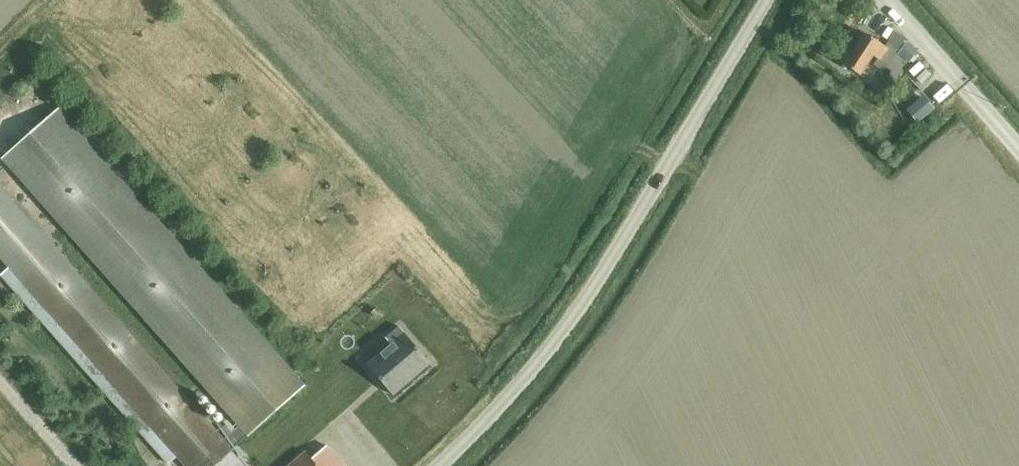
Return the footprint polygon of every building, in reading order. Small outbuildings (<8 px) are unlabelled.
[(896,83),(918,50),(889,26),(883,35),(888,40),(885,45),(864,32),(852,50),(848,47),(838,62),(857,75),(869,54),(876,59),(872,65),(881,72),(884,67),(893,73),(889,78),(896,83)] [(220,429),(235,447),(304,386),(59,107),(1,159),(229,418),(224,422),(225,424),(220,429)] [(0,192),(0,257),(184,465),(242,465),(0,192)] [(399,327),(385,338),(391,344),(367,365),(393,395),(430,363),(399,327)] [(321,446),(307,459),(299,450),(281,465),(338,465),(321,446)]
